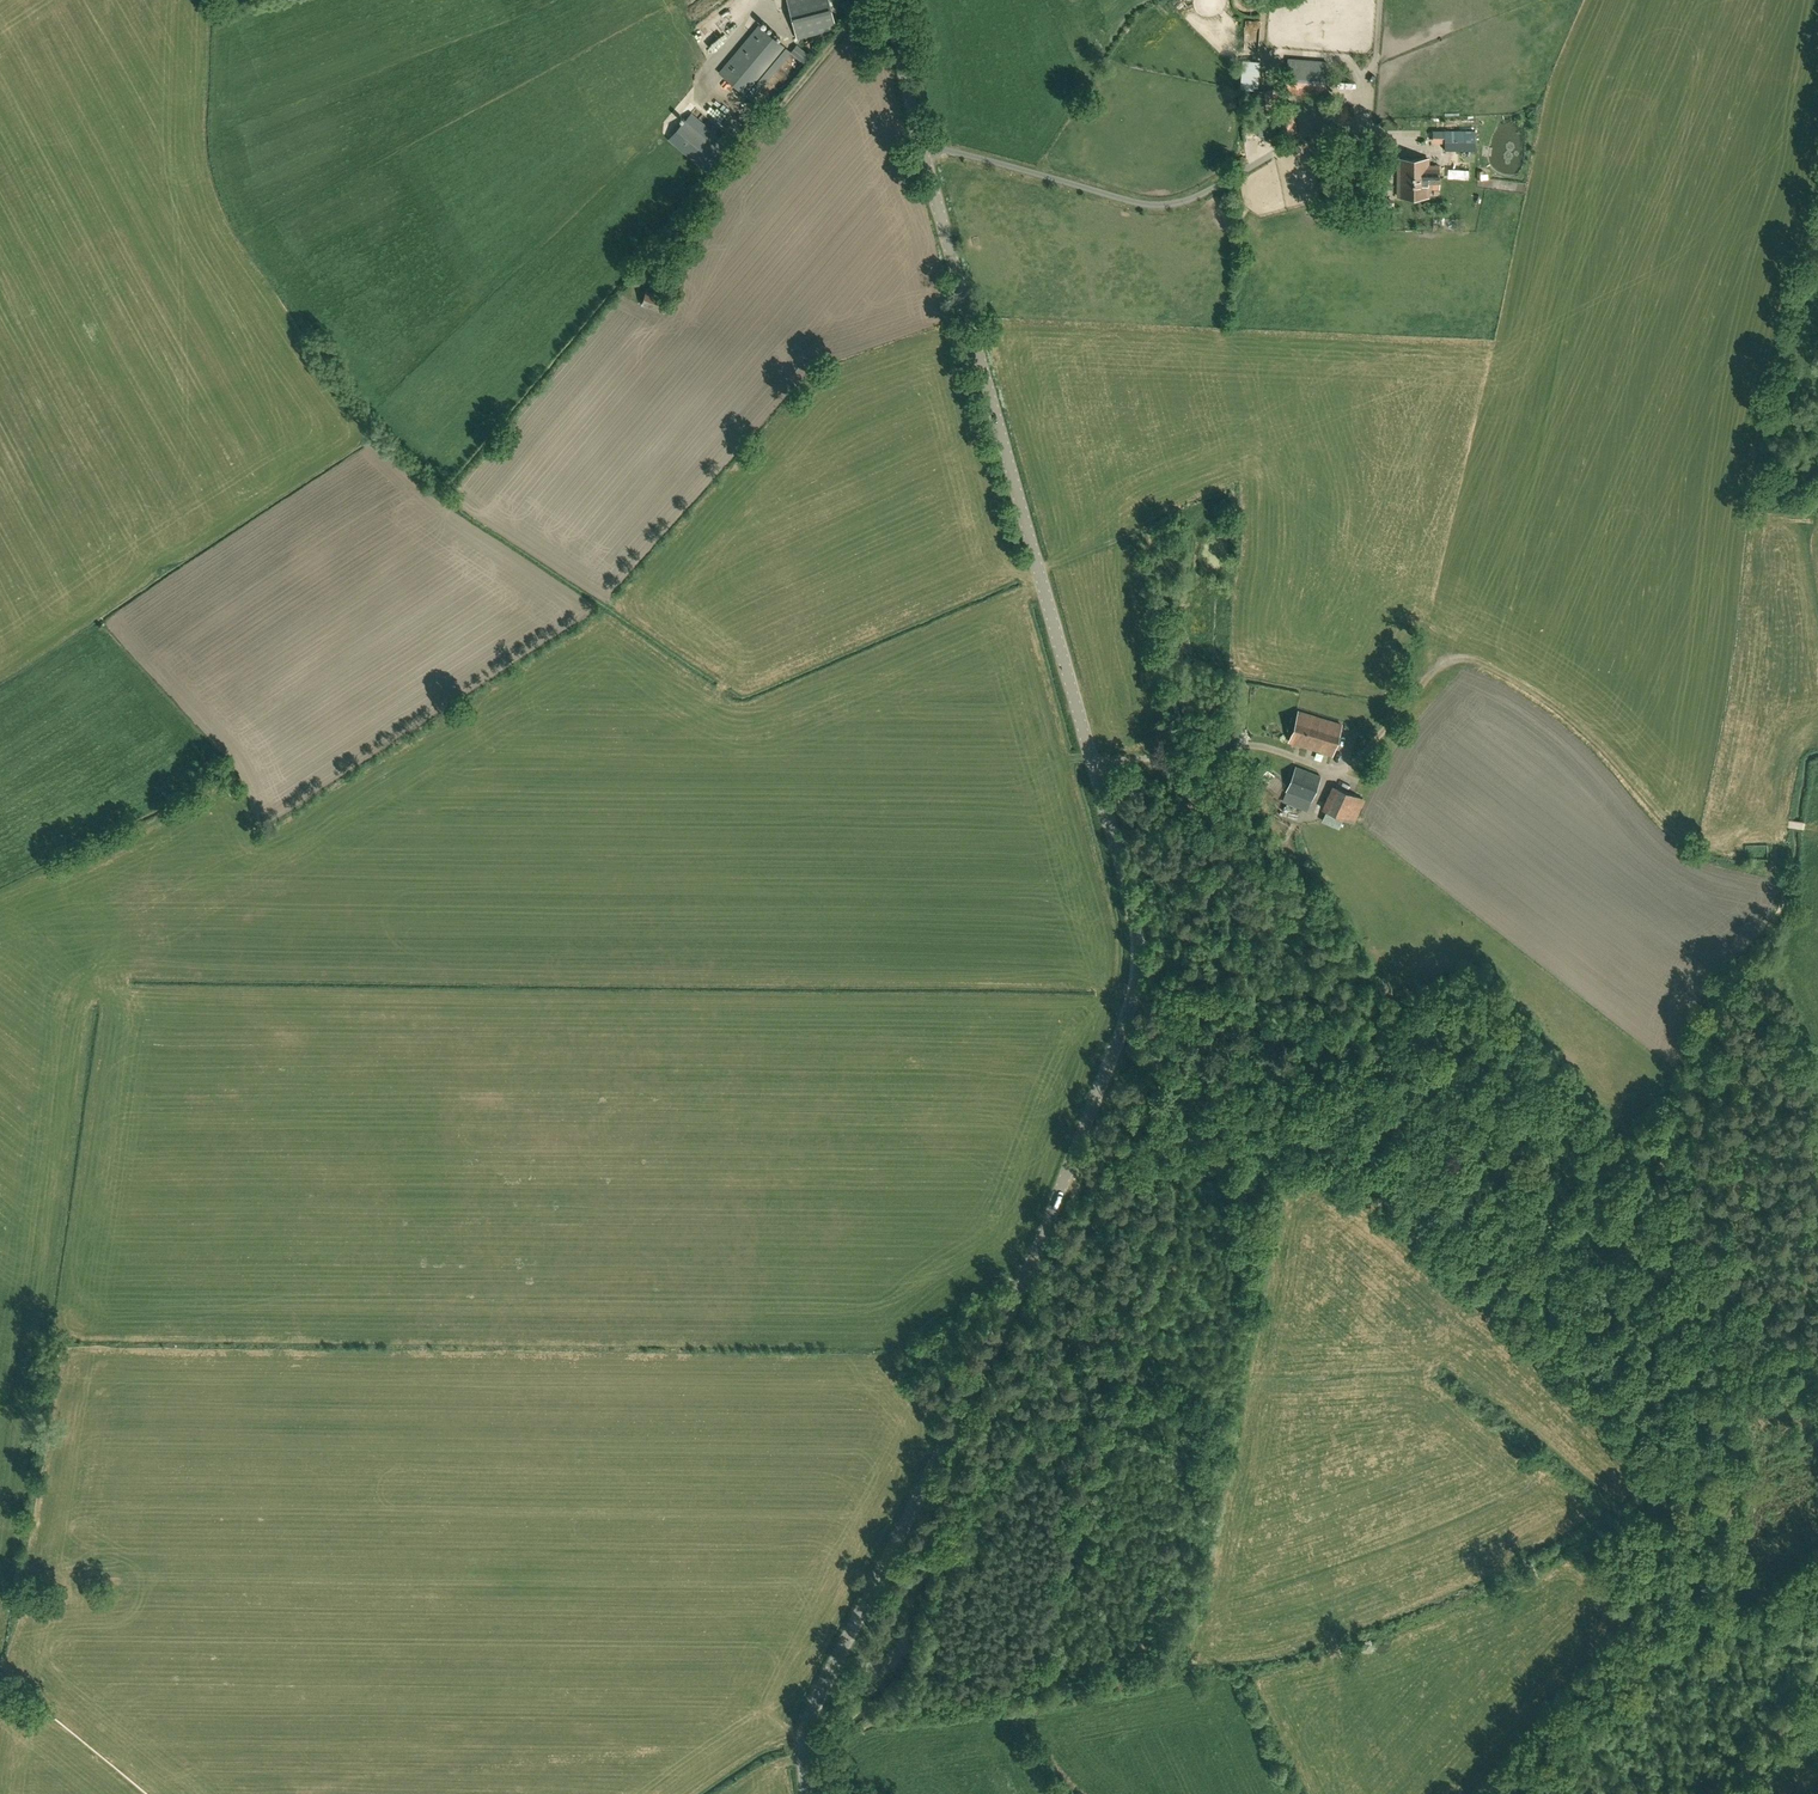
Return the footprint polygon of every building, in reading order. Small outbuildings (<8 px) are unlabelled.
[(797,39),(836,29),(829,0),(787,0),(797,39)] [(699,33),(707,42),(722,28),(714,19),(699,33)] [(746,95),(786,48),(759,25),(719,72),(746,95)] [(796,45),(791,52),(804,63),(810,56),(796,45)] [(1285,91),(1325,95),(1327,63),(1319,62),(1319,61),(1300,59),(1300,60),(1288,59),(1285,91)] [(1255,90),(1257,107),(1271,105),(1278,105),(1276,88),(1273,88),(1263,89),(1255,90)] [(686,119),(669,139),(709,173),(713,169),(726,153),(725,153),(686,119)] [(1444,130),(1444,150),(1475,150),(1475,130),(1444,130)] [(1428,159),(1398,159),(1398,196),(1427,196),(1428,159)] [(646,289),(640,305),(664,313),(670,297),(646,289)] [(1289,741),(1332,753),(1341,723),(1298,710),(1289,741)] [(1286,791),(1283,801),(1307,810),(1311,800),(1320,776),(1296,766),(1286,791)] [(1261,777),(1267,782),(1274,775),(1267,769),(1261,777)] [(1341,828),(1344,819),(1357,823),(1366,797),(1333,785),(1324,809),(1326,810),(1322,822),(1341,828)]
